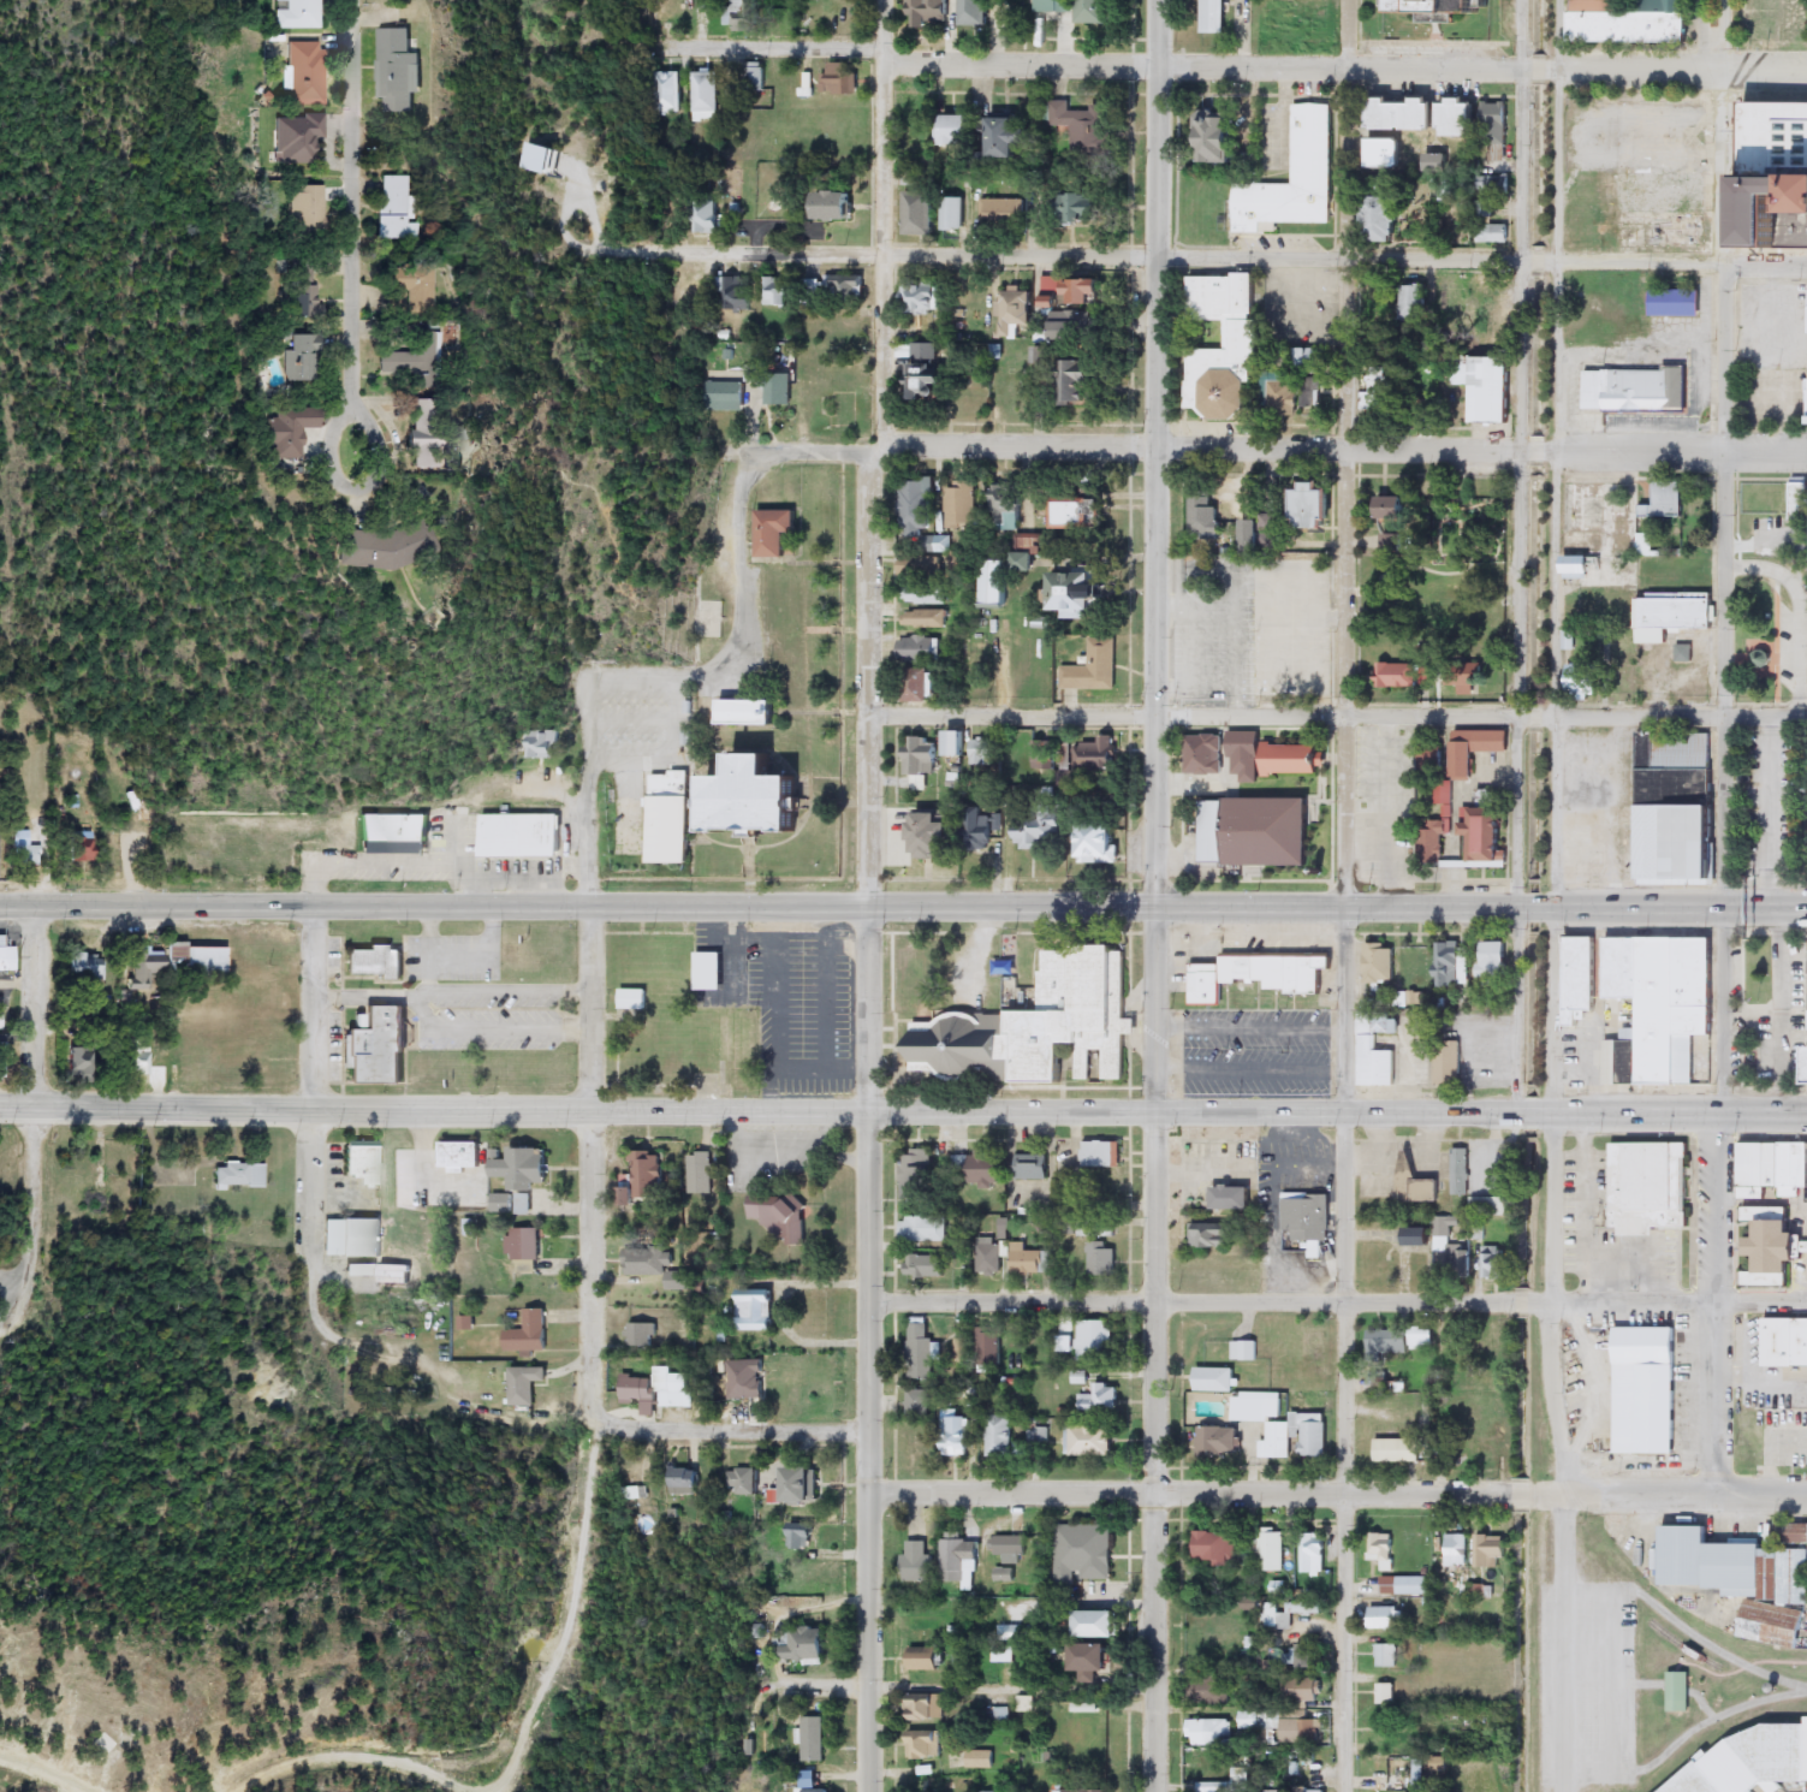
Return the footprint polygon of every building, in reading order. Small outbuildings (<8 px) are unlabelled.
[(275,29),(275,0),(319,0),(319,29),(275,29)] [(735,31),(735,0),(754,0),(754,31),(735,31)] [(913,25),(913,0),(949,0),(949,26),(913,25)] [(961,25),(961,0),(987,0),(988,25),(961,25)] [(1082,24),(1082,0),(1114,0),(1114,24),(1082,24)] [(1201,34),(1201,0),(1225,0),(1225,34),(1201,34)] [(1413,14),(1413,0),(1476,0),(1476,14),(1413,14)] [(1570,43),(1570,0),(1685,0),(1684,44),(1570,43)] [(684,2),(684,25),(653,25),(653,2),(684,2)] [(381,30),(415,30),(415,54),(427,54),(427,94),(418,94),(418,112),(390,112),(390,100),(381,100),(381,30)] [(325,105),(285,105),(285,43),(325,43),(325,105)] [(763,96),(747,96),(747,63),(763,63),(763,96)] [(822,94),(824,66),(854,66),(854,95),(822,94)] [(655,112),(655,72),(682,72),(682,112),(655,112)] [(720,73),(720,121),(693,121),(693,73),(720,73)] [(1437,99),(1437,131),(1372,130),(1372,99),(1437,99)] [(1445,100),(1479,100),(1479,137),(1445,137),(1445,100)] [(1070,152),(1071,126),(1048,126),(1048,101),(1070,101),(1070,112),(1092,112),(1092,103),(1111,105),(1110,153),(1070,152)] [(1737,102),(1806,103),(1806,248),(1732,248),(1734,210),(1723,210),(1723,173),(1737,173),(1737,102)] [(1488,160),(1488,103),(1508,103),(1509,160),(1488,160)] [(929,105),(929,147),(905,147),(905,105),(929,105)] [(1331,222),(1274,222),(1274,233),(1232,233),(1232,184),(1294,184),(1294,105),(1332,105),(1331,222)] [(1237,164),(1201,164),(1201,111),(1237,112),(1237,164)] [(1018,114),(1018,130),(1030,130),(1030,143),(1020,143),(1020,159),(992,159),(992,114),(1018,114)] [(323,138),(315,138),(315,164),(275,164),(275,115),(323,115),(323,138)] [(973,144),(945,144),(945,115),(973,115),(973,144)] [(1404,138),(1404,168),(1371,168),(1371,138),(1404,138)] [(1448,172),(1426,172),(1426,154),(1448,154),(1448,172)] [(421,241),(381,239),(382,176),(410,177),(410,220),(421,220),(421,241)] [(1509,190),(1480,190),(1480,177),(1510,178),(1509,190)] [(289,207),(297,207),(297,185),(323,185),(323,239),(289,239),(289,207)] [(821,220),(821,192),(857,192),(857,220),(821,220)] [(905,235),(905,192),(934,192),(934,235),(905,235)] [(1060,195),(1106,195),(1106,222),(1060,222),(1060,195)] [(964,197),(964,230),(943,230),(943,197),(964,197)] [(1023,200),(1023,224),(979,224),(979,200),(1023,200)] [(691,233),(691,201),(721,201),(721,233),(691,233)] [(1473,218),(1473,201),(1490,201),(1490,218),(1473,218)] [(1397,242),(1368,242),(1368,203),(1397,203),(1397,242)] [(319,319),(292,319),(292,260),(319,260),(319,319)] [(435,268),(434,311),(386,310),(387,267),(435,268)] [(1189,350),(1226,350),(1226,321),(1190,322),(1190,275),(1260,275),(1261,376),(1249,376),(1250,416),(1189,416),(1189,350)] [(725,277),(747,277),(747,293),(755,293),(755,310),(725,310),(725,277)] [(866,277),(866,299),(827,299),(827,277),(866,277)] [(791,278),(791,305),(763,305),(763,278),(791,278)] [(1060,278),(1060,305),(1054,305),(1054,293),(1042,293),(1042,278),(1060,278)] [(1068,280),(1106,280),(1106,296),(1099,296),(1099,304),(1068,304),(1068,280)] [(904,313),(904,281),(943,281),(943,313),(904,313)] [(1391,286),(1391,310),(1367,310),(1367,286),(1391,286)] [(1401,286),(1426,286),(1426,320),(1401,320),(1401,286)] [(1652,316),(1652,289),(1701,289),(1701,316),(1652,316)] [(1003,291),(1034,292),(1032,326),(1020,326),(1020,339),(1001,338),(1003,291)] [(1054,314),(1105,314),(1105,343),(1054,343),(1054,314)] [(439,333),(438,388),(414,388),(414,379),(380,378),(381,351),(416,351),(417,332),(439,333)] [(290,382),(290,336),(321,336),(321,382),(290,382)] [(941,345),(941,369),(952,369),(952,384),(938,384),(938,400),(914,400),(914,355),(914,344),(941,345)] [(1295,349),(1327,349),(1327,369),(1295,369),(1295,349)] [(1512,423),(1475,423),(1474,358),(1512,358),(1512,423)] [(1470,360),(1470,386),(1455,386),(1455,360),(1470,360)] [(1094,362),(1094,403),(1060,403),(1060,362),(1094,362)] [(1368,411),(1368,367),(1395,367),(1395,411),(1368,411)] [(1687,370),(1687,414),(1586,414),(1586,369),(1687,370)] [(767,405),(767,374),(793,374),(793,405),(767,405)] [(1319,409),(1295,409),(1295,415),(1267,414),(1267,380),(1319,380),(1319,409)] [(703,411),(703,384),(745,384),(745,411),(703,411)] [(446,400),(447,471),(418,471),(417,402),(446,400)] [(302,459),(272,459),(272,410),(323,409),(323,429),(302,429),(302,459)] [(1793,477),(1806,477),(1806,553),(1793,553),(1793,477)] [(949,552),(923,552),(923,538),(903,538),(903,479),(932,479),(932,536),(949,536),(949,552)] [(956,487),(956,482),(977,481),(979,528),(947,528),(946,487),(956,487)] [(1298,489),(1308,489),(1308,482),(1325,482),(1325,491),(1332,491),(1332,529),(1298,529),(1298,489)] [(1642,517),(1642,482),(1684,482),(1684,517),(1642,517)] [(994,485),(1021,485),(1021,530),(994,530),(994,485)] [(1219,535),(1190,535),(1190,497),(1219,497),(1219,535)] [(1383,520),(1383,497),(1410,497),(1410,520),(1383,520)] [(1057,528),(1057,499),(1101,499),(1101,528),(1057,528)] [(787,533),(787,557),(759,558),(759,511),(798,511),(798,533),(787,533)] [(441,570),(344,565),(346,527),(444,532),(441,570)] [(1012,571),(1015,534),(1038,535),(1035,572),(1012,571)] [(1639,557),(1639,534),(1653,534),(1653,557),(1639,557)] [(1408,552),(1385,552),(1385,535),(1408,535),(1408,552)] [(1244,551),(1244,540),(1259,540),(1259,551),(1244,551)] [(969,570),(957,570),(957,553),(969,553),(969,570)] [(899,576),(899,556),(941,556),(941,576),(899,576)] [(1593,558),(1593,574),(1567,574),(1567,558),(1593,558)] [(985,560),(1009,560),(1009,606),(985,606),(985,560)] [(1480,564),(1481,582),(1467,582),(1467,564),(1480,564)] [(1056,572),(1098,572),(1098,582),(1110,582),(1110,601),(1096,601),(1096,619),(1070,619),(1070,611),(1056,611),(1056,572)] [(907,587),(947,587),(947,604),(907,604),(907,587)] [(1669,630),(1670,643),(1639,645),(1639,594),(1713,593),(1714,629),(1669,630)] [(904,627),(904,610),(949,610),(949,627),(904,627)] [(940,636),(940,663),(902,663),(902,636),(940,636)] [(1059,689),(1059,666),(1087,666),(1087,639),(1114,639),(1114,690),(1059,689)] [(1417,688),(1375,688),(1375,664),(1417,664),(1417,688)] [(1567,665),(1599,665),(1599,696),(1565,696),(1567,665)] [(938,702),(909,702),(909,671),(938,671),(938,702)] [(1460,694),(1460,676),(1474,676),(1474,694),(1460,694)] [(723,726),(723,700),(778,700),(778,726),(723,726)] [(553,759),(527,759),(527,730),(553,730),(553,759)] [(946,758),(946,731),(967,731),(967,758),(946,758)] [(1241,775),(1229,775),(1229,731),(1259,731),(1259,783),(1241,783),(1241,775)] [(1475,753),(1475,781),(1455,781),(1455,731),(1509,731),(1509,753),(1475,753)] [(1723,806),(1723,884),(1636,885),(1635,732),(1712,732),(1712,807),(1723,806)] [(1187,735),(1221,735),(1223,773),(1187,773),(1187,735)] [(1117,736),(1117,771),(1075,771),(1075,743),(1098,743),(1098,736),(1117,736)] [(907,776),(907,738),(938,740),(937,775),(926,775),(926,790),(913,790),(913,776),(907,776)] [(970,765),(971,740),(992,741),(991,766),(970,765)] [(1033,770),(1033,741),(1056,741),(1056,770),(1033,770)] [(1264,775),(1264,744),(1322,746),(1322,775),(1264,775)] [(717,778),(741,777),(741,755),(780,755),(780,778),(808,778),(808,835),(717,835),(717,778)] [(653,866),(652,772),(693,772),(694,865),(653,866)] [(1506,790),(1505,868),(1473,867),(1473,837),(1464,837),(1464,824),(1474,824),(1474,790),(1506,790)] [(1312,867),(1229,866),(1229,799),(1313,800),(1312,867)] [(979,808),(979,815),(992,815),(992,850),(965,850),(965,808),(979,808)] [(1448,864),(1426,864),(1426,809),(1448,809),(1448,864)] [(955,859),(917,859),(917,812),(955,812),(955,859)] [(561,859),(483,859),(483,814),(561,814),(561,859)] [(364,856),(364,815),(430,815),(430,856),(364,856)] [(1062,849),(1015,849),(1015,817),(1062,817),(1062,849)] [(1119,823),(1119,864),(1083,864),(1083,823),(1119,823)] [(41,866),(12,866),(12,830),(29,830),(29,845),(41,845),(41,866)] [(93,832),(93,861),(67,861),(67,832),(93,832)] [(14,972),(0,972),(0,937),(4,937),(4,948),(14,947),(14,972)] [(1597,937),(1598,1013),(1581,1013),(1581,1028),(1565,1028),(1565,937),(1597,937)] [(1605,1040),(1640,1040),(1640,1001),(1607,1001),(1607,939),(1714,939),(1716,1037),(1694,1037),(1694,1086),(1605,1086),(1605,1040)] [(1436,986),(1436,943),(1461,943),(1461,986),(1436,986)] [(1366,984),(1366,944),(1395,944),(1395,984),(1366,984)] [(1482,944),(1511,944),(1511,979),(1482,979),(1482,944)] [(227,945),(227,978),(170,977),(170,945),(227,945)] [(164,974),(151,974),(150,991),(129,990),(131,947),(165,948),(164,974)] [(913,1082),(911,1019),(1005,1017),(1005,1013),(1040,1011),(1039,949),(1125,948),(1127,1081),(1106,1081),(1105,1051),(1095,1051),(1095,1081),(1078,1081),(1077,1045),(1065,1045),(1065,1080),(913,1082)] [(350,949),(404,949),(404,981),(381,981),(381,977),(350,977),(350,949)] [(103,954),(103,977),(71,977),(71,954),(103,954)] [(725,991),(697,991),(697,954),(725,954),(725,991)] [(1324,993),(1264,993),(1264,985),(1223,985),(1223,1005),(1190,1005),(1190,965),(1224,965),(1224,954),(1335,954),(1335,972),(1324,972),(1324,993)] [(648,1010),(620,1010),(620,989),(648,989),(648,1010)] [(405,1005),(404,1084),(355,1084),(355,1068),(349,1068),(349,1029),(370,1031),(370,1005),(405,1005)] [(1396,1086),(1359,1086),(1359,1011),(1399,1013),(1399,1034),(1375,1034),(1375,1051),(1396,1051),(1396,1086)] [(148,1074),(125,1074),(125,1040),(148,1040),(148,1074)] [(1436,1087),(1436,1045),(1461,1045),(1461,1087),(1436,1087)] [(93,1048),(93,1079),(71,1079),(71,1048),(93,1048)] [(1427,1050),(1427,1081),(1399,1081),(1399,1050),(1427,1050)] [(1690,1139),(1612,1140),(1612,1226),(1684,1226),(1683,1153),(1690,1153),(1690,1139)] [(361,1176),(349,1176),(349,1140),(379,1140),(379,1187),(361,1187),(361,1176)] [(442,1169),(442,1141),(483,1141),(483,1169),(442,1169)] [(1083,1167),(1083,1143),(1119,1143),(1119,1167),(1083,1167)] [(1740,1143),(1806,1144),(1806,1189),(1796,1189),(1796,1198),(1779,1197),(1779,1189),(1767,1189),(1767,1199),(1740,1199),(1740,1143)] [(534,1191),(510,1191),(510,1177),(493,1177),(493,1159),(510,1159),(510,1147),(549,1147),(549,1183),(534,1183),(534,1191)] [(932,1150),(932,1200),(899,1200),(899,1150),(932,1150)] [(1451,1194),(1451,1150),(1468,1150),(1468,1194),(1451,1194)] [(666,1152),(666,1204),(630,1204),(630,1152),(666,1152)] [(712,1193),(688,1193),(688,1152),(712,1152),(712,1193)] [(1001,1152),(1003,1188),(970,1189),(970,1169),(955,1169),(953,1155),(1001,1152)] [(1439,1201),(1398,1201),(1399,1152),(1414,1152),(1414,1180),(1439,1180),(1439,1201)] [(1016,1180),(1016,1156),(1048,1156),(1048,1180),(1016,1180)] [(263,1164),(263,1187),(214,1187),(214,1164),(263,1164)] [(1214,1187),(1252,1187),(1253,1211),(1214,1211),(1214,1187)] [(513,1194),(512,1212),(493,1211),(493,1193),(513,1194)] [(806,1239),(763,1239),(763,1218),(748,1218),(748,1194),(806,1194),(806,1239)] [(1282,1230),(1282,1194),(1328,1194),(1328,1241),(1292,1241),(1292,1230),(1282,1230)] [(1506,1216),(1470,1216),(1470,1197),(1506,1197),(1506,1216)] [(1791,1204),(1743,1204),(1744,1221),(1759,1221),(1759,1236),(1748,1236),(1748,1257),(1760,1257),(1760,1269),(1743,1270),(1743,1286),(1791,1286),(1791,1260),(1800,1260),(1800,1233),(1791,1233),(1791,1204)] [(902,1215),(947,1215),(947,1241),(902,1241),(902,1215)] [(1434,1247),(1408,1247),(1408,1229),(1433,1229),(1433,1217),(1460,1217),(1460,1227),(1448,1227),(1448,1252),(1434,1252),(1434,1247)] [(381,1218),(381,1257),(325,1257),(325,1218),(381,1218)] [(1191,1224),(1235,1223),(1235,1248),(1191,1248),(1191,1224)] [(540,1260),(507,1260),(507,1228),(540,1228),(540,1260)] [(1114,1275),(1087,1275),(1087,1244),(1114,1244),(1114,1275)] [(668,1289),(668,1275),(628,1275),(626,1247),(676,1246),(676,1270),(689,1270),(689,1289),(668,1289)] [(975,1274),(975,1246),(1001,1246),(1001,1274),(975,1274)] [(1504,1280),(1482,1280),(1482,1246),(1504,1246),(1504,1280)] [(1011,1274),(1011,1251),(1051,1251),(1051,1274),(1011,1274)] [(905,1256),(949,1256),(949,1277),(905,1277),(905,1256)] [(374,1275),(347,1275),(347,1265),(374,1265),(374,1275)] [(777,1327),(737,1327),(737,1289),(777,1289),(777,1327)] [(506,1351),(506,1329),(527,1329),(527,1309),(546,1309),(546,1351),(506,1351)] [(1766,1317),(1766,1367),(1806,1367),(1806,1317),(1766,1317)] [(1107,1321),(1107,1354),(1078,1354),(1078,1321),(1107,1321)] [(909,1322),(933,1322),(933,1379),(909,1379),(909,1322)] [(656,1323),(656,1346),(626,1346),(626,1323),(656,1323)] [(1051,1345),(1053,1325),(1074,1328),(1071,1347),(1051,1345)] [(1618,1325),(1617,1454),(1676,1454),(1677,1325),(1618,1325)] [(979,1327),(1001,1327),(1001,1365),(979,1365),(979,1327)] [(1368,1329),(1432,1330),(1432,1353),(1368,1352),(1368,1329)] [(956,1339),(969,1339),(969,1363),(956,1363),(956,1339)] [(1256,1360),(1232,1360),(1232,1341),(1256,1341),(1256,1360)] [(767,1398),(727,1398),(727,1360),(767,1360),(767,1398)] [(547,1367),(547,1382),(533,1382),(533,1407),(510,1407),(510,1367),(547,1367)] [(1236,1367),(1236,1392),(1196,1392),(1196,1367),(1236,1367)] [(693,1375),(693,1393),(658,1393),(658,1402),(624,1402),(624,1376),(693,1375)] [(1077,1412),(1077,1394),(1094,1394),(1094,1383),(1118,1383),(1118,1412),(1077,1412)] [(929,1390),(929,1419),(907,1419),(907,1390),(929,1390)] [(1327,1458),(1301,1456),(1302,1438),(1291,1437),(1290,1459),(1261,1458),(1261,1441),(1266,1441),(1267,1422),(1232,1420),(1232,1398),(1282,1399),(1280,1418),(1271,1418),(1271,1422),(1290,1423),(1290,1411),(1308,1412),(1308,1400),(1328,1401),(1327,1458)] [(1012,1416),(1012,1458),(987,1458),(987,1416),(1012,1416)] [(969,1417),(969,1455),(943,1455),(943,1417),(969,1417)] [(1113,1426),(1113,1456),(1065,1456),(1065,1426),(1113,1426)] [(1199,1456),(1199,1428),(1238,1428),(1238,1456),(1199,1456)] [(1421,1438),(1421,1461),(1374,1461),(1374,1438),(1421,1438)] [(702,1468),(702,1494),(674,1494),(674,1468),(702,1468)] [(729,1493),(729,1468),(760,1468),(760,1493),(729,1493)] [(787,1502),(787,1468),(820,1468),(820,1502),(787,1502)] [(1787,1523),(1806,1523),(1806,1603),(1724,1600),(1724,1588),(1663,1585),(1665,1525),(1711,1526),(1710,1544),(1801,1548),(1801,1547),(1785,1545),(1787,1523)] [(816,1524),(816,1549),(791,1549),(791,1524),(816,1524)] [(1111,1579),(1075,1579),(1075,1584),(1054,1584),(1054,1525),(1111,1525),(1111,1579)] [(1283,1571),(1259,1571),(1259,1530),(1283,1530),(1283,1571)] [(1196,1562),(1196,1532),(1235,1532),(1235,1562),(1196,1562)] [(1368,1561),(1368,1532),(1393,1532),(1393,1571),(1381,1571),(1381,1561),(1368,1561)] [(1467,1535),(1467,1563),(1446,1563),(1446,1535),(1467,1535)] [(1497,1568),(1476,1568),(1476,1536),(1510,1536),(1510,1557),(1497,1557),(1497,1568)] [(1021,1556),(1021,1565),(1004,1565),(1004,1556),(993,1556),(993,1537),(1027,1537),(1027,1556),(1021,1556)] [(1325,1537),(1325,1568),(1302,1568),(1302,1537),(1325,1537)] [(941,1539),(977,1539),(977,1591),(962,1591),(962,1582),(941,1582),(941,1539)] [(933,1555),(933,1582),(903,1582),(903,1542),(928,1542),(928,1555),(933,1555)] [(995,1582),(995,1571),(1015,1571),(1015,1582),(995,1582)] [(1381,1577),(1427,1577),(1427,1595),(1381,1595),(1381,1577)] [(1321,1613),(1286,1613),(1286,1603),(1321,1603),(1321,1613)] [(1398,1608),(1398,1630),(1372,1630),(1372,1608),(1398,1608)] [(1077,1637),(1077,1610),(1119,1610),(1119,1637),(1077,1637)] [(783,1660),(783,1630),(830,1630),(830,1660),(783,1660)] [(1076,1644),(1112,1644),(1112,1672),(1099,1672),(1099,1684),(1076,1684),(1076,1644)] [(1314,1644),(1314,1665),(1285,1665),(1285,1655),(1292,1655),(1292,1644),(1314,1644)] [(1397,1667),(1375,1667),(1375,1644),(1397,1644),(1397,1667)] [(991,1662),(992,1645),(1014,1645),(1014,1663),(991,1662)] [(909,1671),(909,1648),(944,1648),(944,1671),(909,1671)] [(1689,1711),(1668,1711),(1668,1672),(1689,1672),(1689,1711)] [(1230,1704),(1199,1704),(1199,1679),(1230,1679),(1230,1704)] [(1322,1701),(1291,1702),(1290,1681),(1321,1680),(1322,1701)] [(1395,1703),(1378,1703),(1378,1684),(1395,1684),(1395,1703)] [(943,1719),(905,1719),(905,1693),(943,1693),(943,1719)] [(1035,1711),(1020,1711),(1020,1697),(1035,1697),(1035,1711)] [(1009,1723),(982,1723),(982,1709),(1009,1709),(1009,1723)] [(1254,1713),(1254,1728),(1240,1728),(1240,1713),(1254,1713)] [(802,1762),(803,1717),(826,1717),(825,1762),(802,1762)] [(1230,1719),(1230,1745),(1189,1745),(1189,1719),(1230,1719)] [(1320,1719),(1320,1743),(1279,1743),(1279,1719),(1320,1719)] [(1793,1782),(1781,1791),(1772,1791),(1767,1787),(1764,1787),(1757,1791),(1661,1791),(1707,1754),(1716,1754),(1748,1726),(1802,1726),(1806,1722),(1806,1782),(1793,1782)] [(941,1731),(941,1758),(909,1758),(909,1731),(941,1731)] [(965,1769),(965,1750),(993,1750),(993,1769),(965,1769)] [(1411,1788),(1411,1760),(1421,1760),(1421,1788),(1411,1788)] [(943,1776),(943,1791),(920,1791),(920,1776),(943,1776)]
